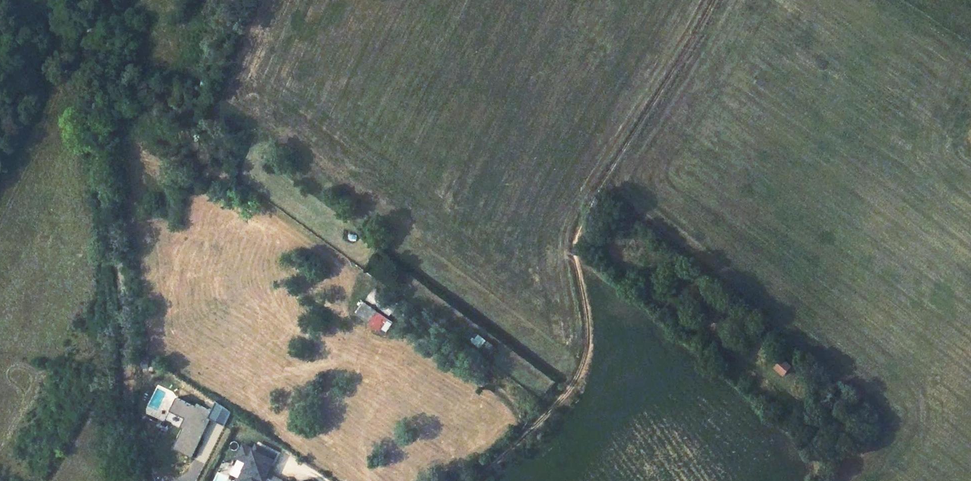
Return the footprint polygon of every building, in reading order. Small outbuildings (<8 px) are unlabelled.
[(199,438),(212,414),(197,406),(196,409),(177,400),(166,422),(183,430),(172,451),(191,460),(202,439),(199,438)] [(224,429),(232,415),(216,404),(212,414),(199,438),(202,439),(211,422),(224,429)] [(279,458),(264,451),(261,456),(246,448),(240,460),(250,466),(242,480),(267,480),(279,458)]
